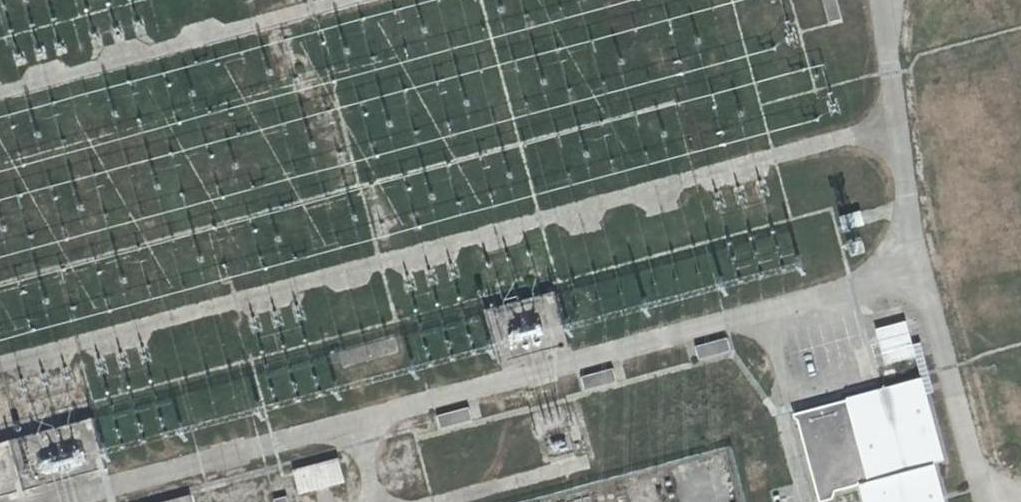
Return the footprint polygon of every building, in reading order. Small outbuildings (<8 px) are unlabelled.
[(831,27),(844,23),(838,0),(824,0),(831,27)] [(862,211),(837,217),(841,233),(866,226),(862,211)] [(498,358),(563,339),(549,290),(483,309),(498,358)] [(907,318),(874,326),(883,364),(916,356),(907,318)] [(728,341),(697,351),(701,364),(732,353),(728,341)] [(615,372),(583,381),(587,395),(619,385),(615,372)] [(820,496),(862,485),(866,501),(947,501),(937,465),(949,462),(927,379),(851,401),(851,403),(798,417),(820,496)] [(469,411),(438,419),(441,432),(472,424),(469,411)] [(102,467),(89,417),(0,440),(0,493),(102,467)] [(348,481),(342,461),(296,473),(301,494),(348,481)]
